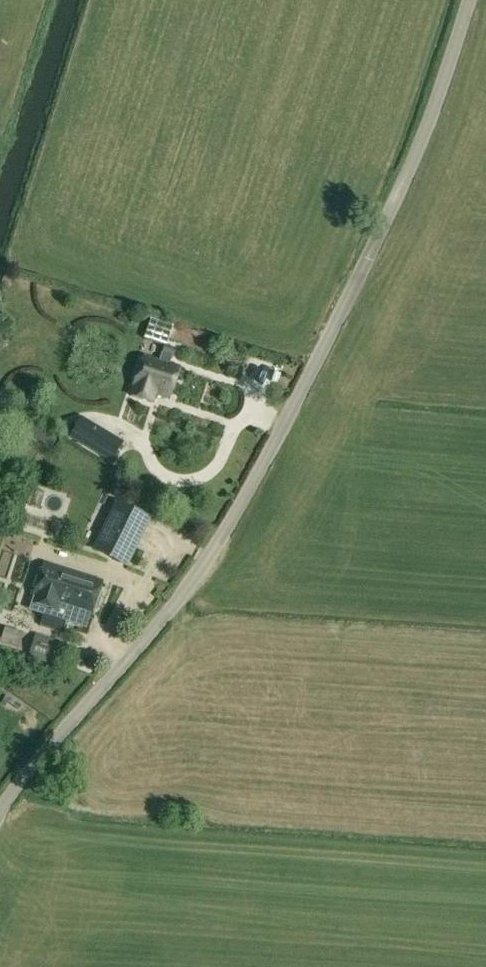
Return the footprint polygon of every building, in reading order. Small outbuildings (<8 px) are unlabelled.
[(144,338),(167,345),(173,326),(150,319),(144,338)] [(159,362),(144,357),(130,397),(151,403),(154,394),(168,399),(178,368),(169,365),(170,359),(173,360),(176,349),(164,345),(159,362)] [(82,417),(70,438),(103,457),(115,437),(82,417)] [(117,503),(94,550),(127,566),(150,520),(117,503)] [(43,563),(32,599),(34,599),(32,604),(46,609),(45,612),(65,619),(68,612),(91,619),(103,582),(89,577),(43,563)] [(40,627),(60,634),(65,619),(45,612),(40,627)] [(58,642),(58,641),(37,635),(37,636),(35,635),(28,657),(52,665),(58,642)]
